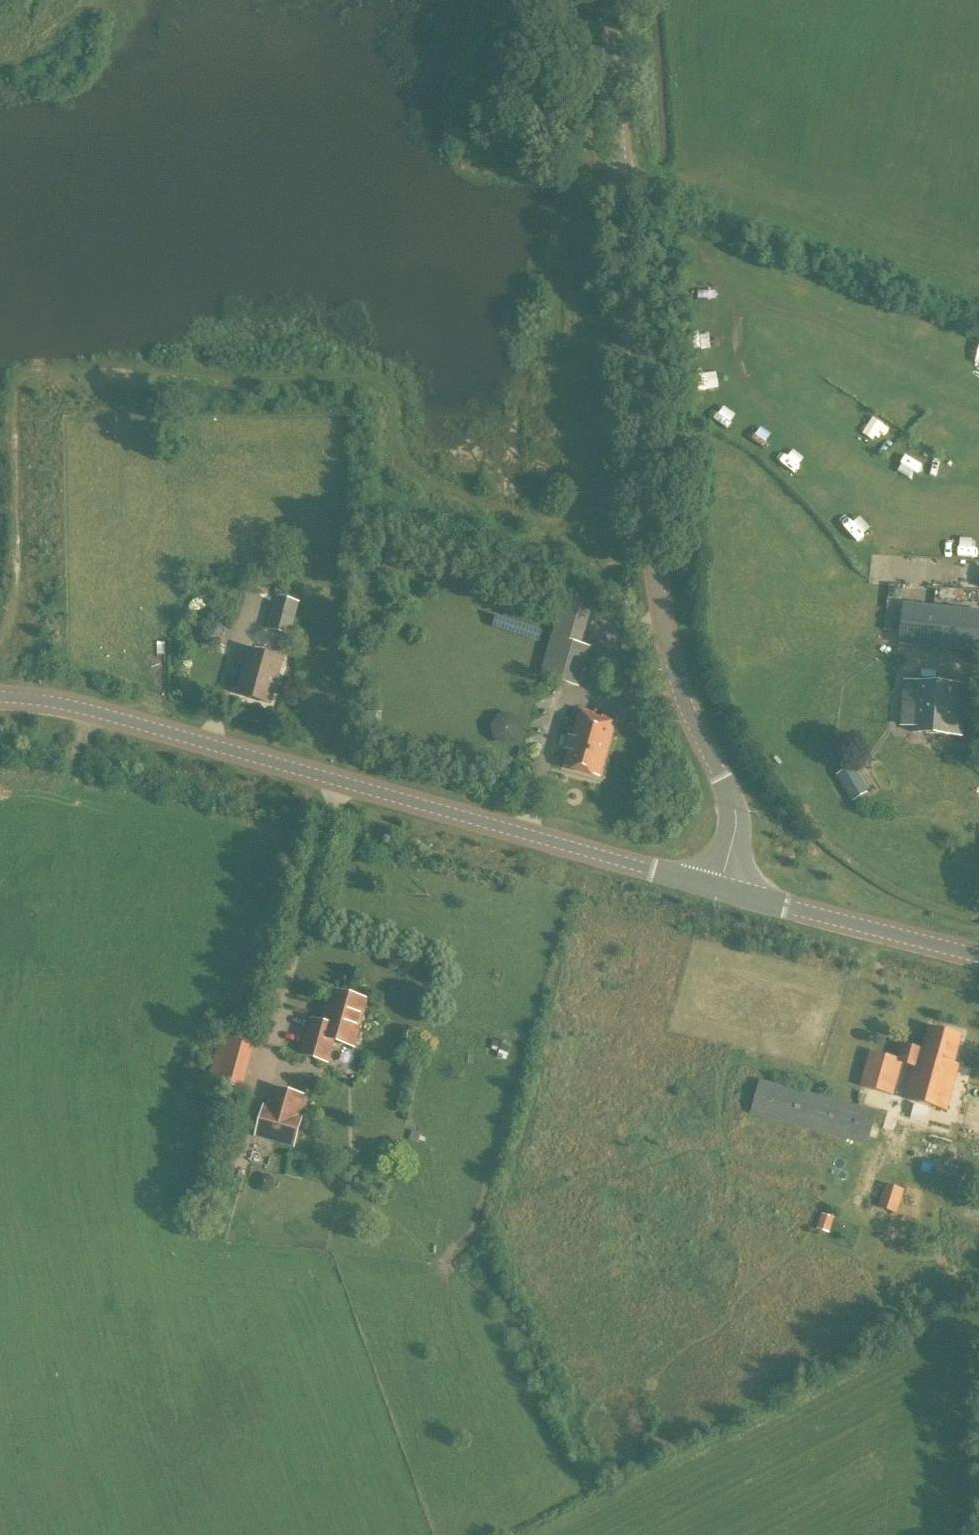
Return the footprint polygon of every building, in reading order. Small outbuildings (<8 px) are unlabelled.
[(946,590),(946,598),(978,601),(978,593),(946,590)] [(290,636),(300,602),(276,595),(266,629),(290,636)] [(583,644),(594,603),(562,595),(551,635),(583,644)] [(903,603),(899,646),(978,654),(978,610),(903,603)] [(578,685),(588,653),(569,647),(560,680),(578,685)] [(272,705),(284,659),(245,648),(241,661),(246,662),(237,695),(272,705)] [(963,737),(966,685),(903,681),(900,726),(914,727),(913,733),(963,737)] [(599,775),(614,721),(583,712),(568,766),(599,775)] [(354,1046),(367,1000),(333,991),(324,1024),(312,1020),(302,1055),(318,1059),(324,1038),(354,1046)] [(955,1064),(963,1036),(930,1027),(923,1050),(903,1044),(899,1059),(870,1051),(860,1086),(894,1096),(902,1064),(913,1067),(904,1098),(948,1110),(960,1065),(955,1064)] [(255,1045),(222,1035),(209,1080),(243,1090),(255,1045)] [(868,1144),(877,1110),(760,1080),(750,1115),(868,1144)] [(283,1112),(289,1093),(273,1088),(268,1108),(265,1107),(257,1136),(293,1146),(301,1117),(283,1112)] [(897,1213),(904,1189),(898,1187),(905,1161),(883,1154),(875,1181),(885,1184),(878,1208),(897,1213)]
